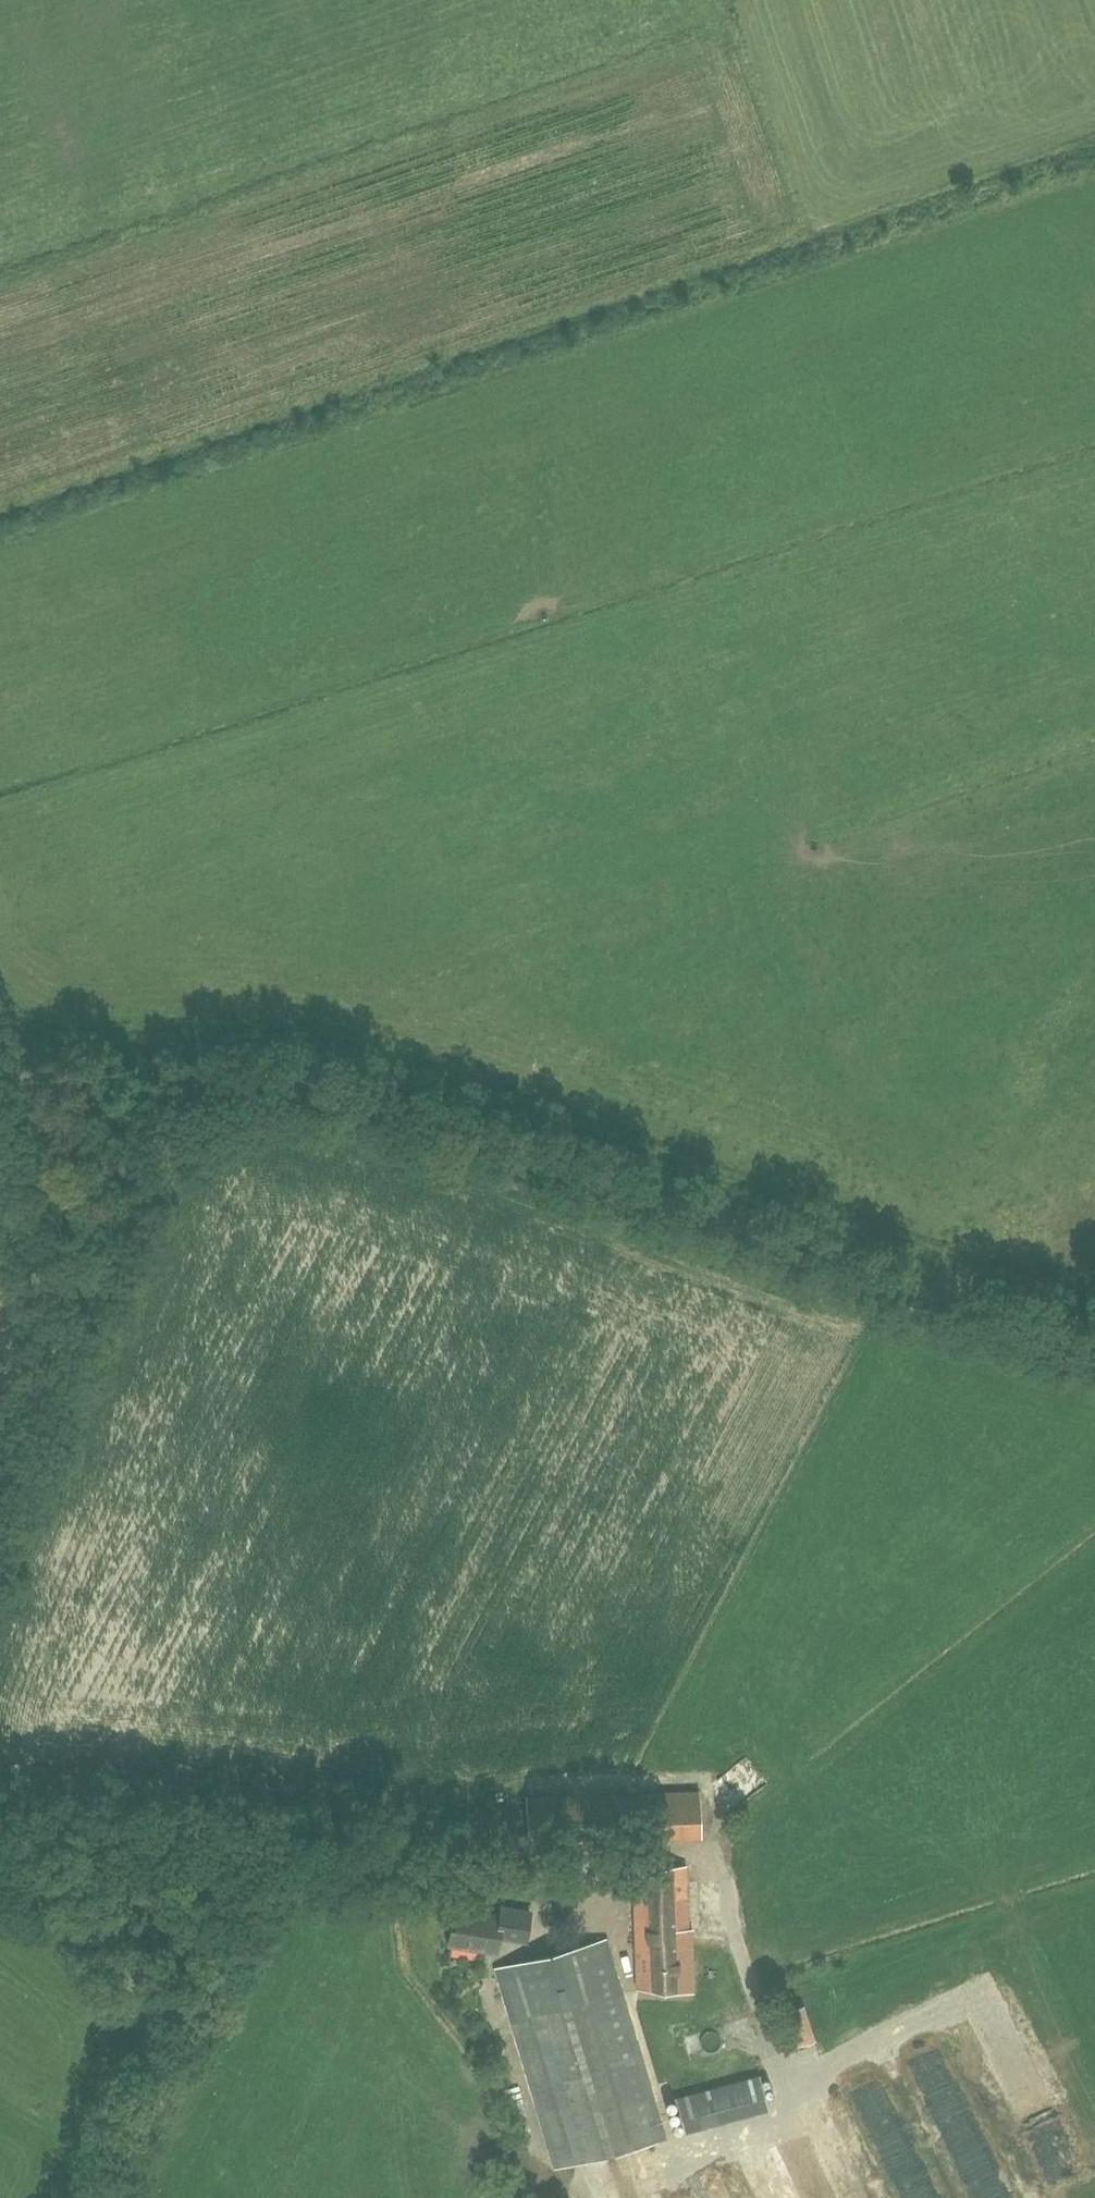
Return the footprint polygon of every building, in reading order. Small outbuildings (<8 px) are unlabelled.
[(527,1797),(529,1842),(614,1838),(614,1834),(701,1831),(700,1791),(527,1797)] [(686,1866),(633,1866),(637,1987),(694,1990),(692,1929),(689,1929),(686,1866)] [(531,1912),(502,1908),(501,1918),(455,1911),(450,1944),(497,1952),(499,1936),(526,1940),(531,1912)] [(606,1938),(496,1967),(556,2169),(666,2139),(606,1938)] [(795,2049),(820,2044),(813,2005),(788,2010),(795,2049)] [(765,2077),(684,2098),(693,2131),(774,2110),(765,2077)]
